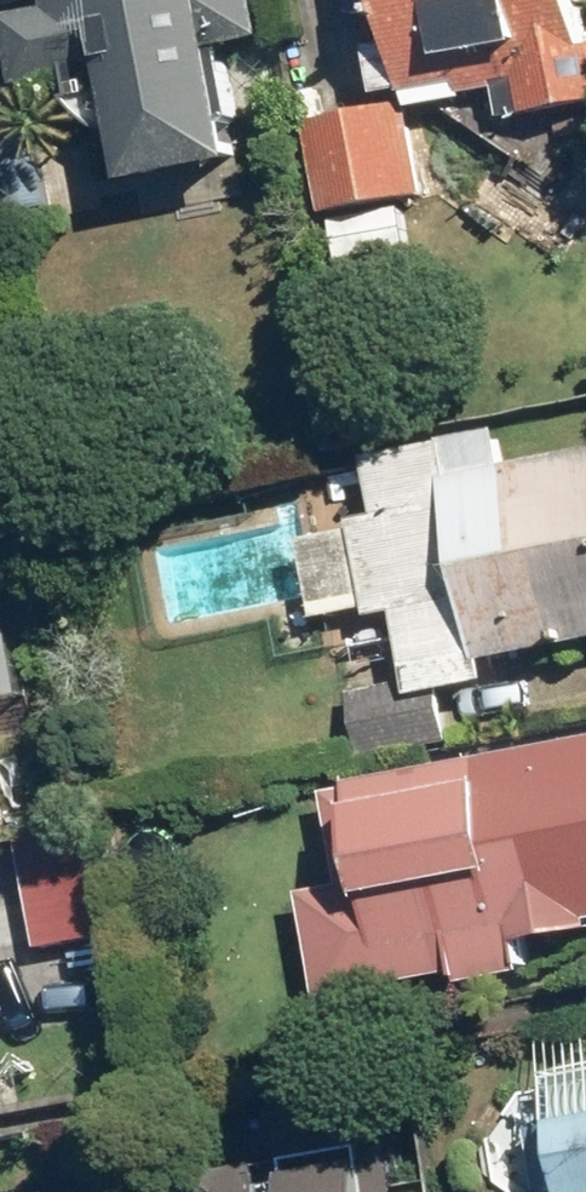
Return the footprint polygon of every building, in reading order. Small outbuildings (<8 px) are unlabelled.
[(59,3),(17,10),(31,90),(82,82),(86,101),(117,95),(133,186),(249,166),(229,51),(277,43),(269,0),(59,0),(59,3)] [(412,95),(524,73),(533,118),(585,108),(585,0),(394,0),(412,95)] [(420,107),(345,121),(361,211),(436,198),(420,107)] [(0,129),(0,182),(5,210),(54,202),(64,258),(111,249),(91,141),(47,149),(42,121),(0,129)] [(377,457),(388,515),(359,521),(378,617),(404,612),(417,682),(357,693),(370,759),(462,742),(453,693),(496,685),(492,664),(585,646),(585,453),(520,466),(514,431),(377,457)] [(21,831),(0,719),(0,835),(21,831)] [(445,766),(472,923),(456,926),(466,985),(540,973),(533,934),(585,925),(585,741),(445,766)] [(106,835),(30,851),(51,950),(127,934),(106,835)] [(559,1118),(573,1191),(585,1191),(585,1113),(559,1118)] [(205,1190),(206,1191),(385,1191),(380,1161),(205,1190)]
